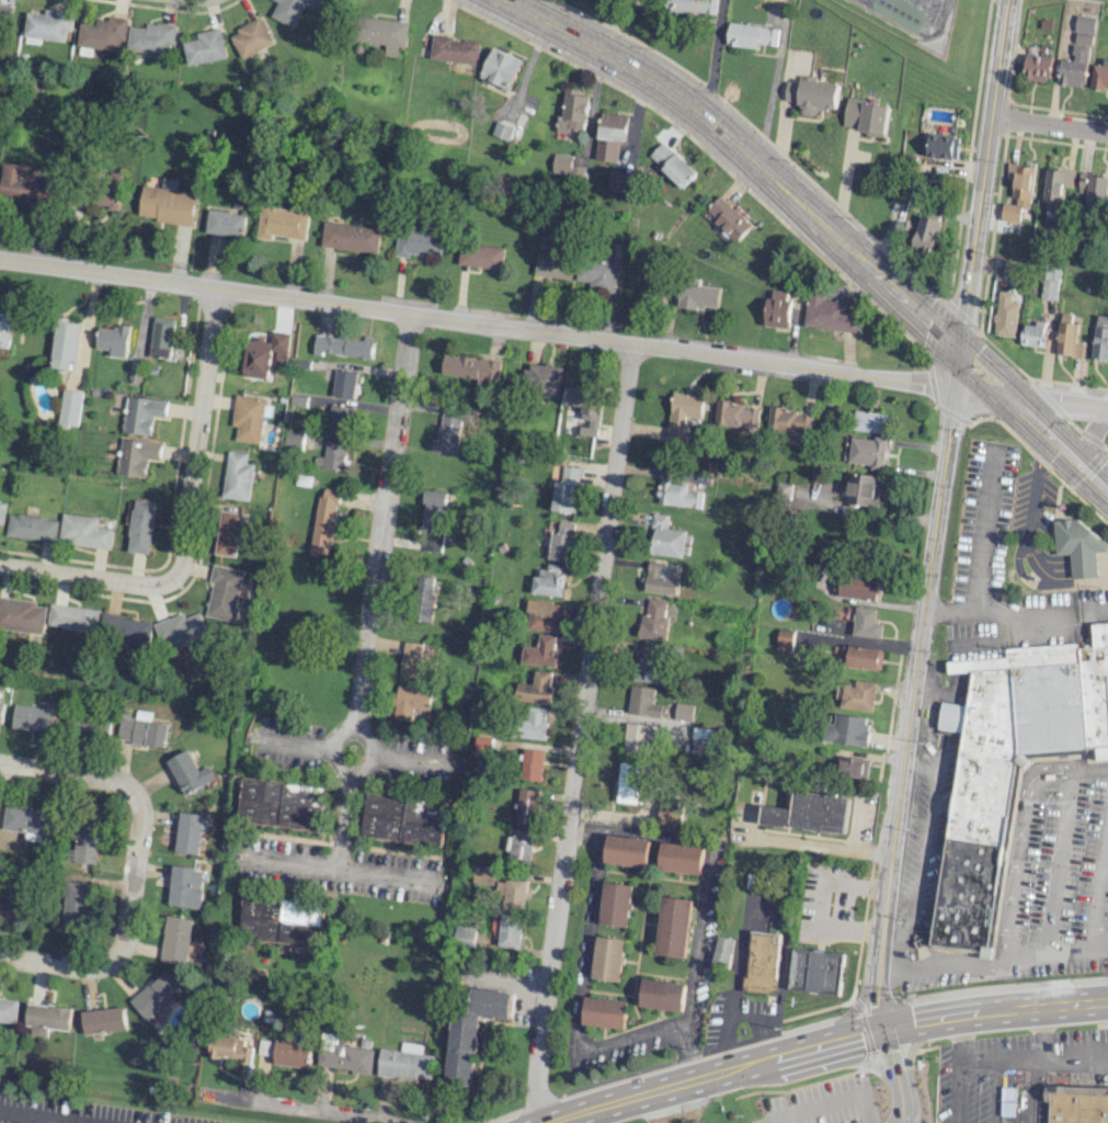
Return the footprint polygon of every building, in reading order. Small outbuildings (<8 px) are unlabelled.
[(278,2),(271,17),(294,28),(304,4),(313,8),(317,0),(274,0),(278,2)] [(715,16),(717,0),(668,0),(667,11),(715,16)] [(25,36),(66,41),(67,30),(72,31),(74,13),(46,9),(45,14),(27,12),(25,36)] [(1093,17),(1077,15),(1071,60),(1062,59),(1059,84),(1085,87),(1093,17)] [(409,23),(360,16),(357,41),(386,45),(385,56),(398,57),(399,46),(406,47),(409,23)] [(129,21),(98,17),(97,24),(81,22),(77,46),(119,51),(120,40),(126,41),(129,21)] [(242,59),(273,42),(260,17),(229,34),(242,59)] [(131,26),(128,52),(168,56),(169,45),(174,46),(177,25),(147,22),(146,27),(131,26)] [(727,45),(758,48),(759,44),(777,46),(779,28),(729,23),(727,45)] [(197,32),(198,40),(184,42),(188,65),(226,59),(222,28),(197,32)] [(431,58),(477,65),(481,42),(434,35),(431,58)] [(480,77),(509,90),(522,60),(494,47),(480,77)] [(1049,81),(1051,57),(1025,55),(1024,80),(1049,81)] [(1094,64),(1090,86),(1107,89),(1107,59),(1103,58),(1102,66),(1094,64)] [(800,79),(800,83),(787,81),(785,101),(799,103),(798,114),(816,116),(816,109),(836,111),(839,83),(800,79)] [(589,92),(563,89),(559,132),(570,133),(571,128),(585,130),(589,92)] [(888,105),(847,99),(843,127),(885,133),(888,105)] [(625,145),(628,116),(600,113),(596,160),(617,162),(619,144),(625,145)] [(513,127),(497,121),(492,135),(509,140),(513,127)] [(925,157),(956,160),(958,137),(927,134),(925,157)] [(695,173),(662,142),(648,157),(682,188),(695,173)] [(583,178),(585,167),(570,165),(571,156),(554,153),(551,174),(583,178)] [(4,162),(0,190),(0,197),(48,205),(52,179),(24,174),(25,165),(4,162)] [(1001,221),(1020,223),(1021,208),(1029,209),(1034,166),(1008,164),(1006,178),(1015,179),(1013,204),(1003,203),(1001,221)] [(631,174),(610,169),(605,189),(626,194),(631,174)] [(1072,187),(1073,171),(1045,169),(1043,206),(1061,207),(1062,186),(1072,187)] [(1107,177),(1078,174),(1076,194),(1085,195),(1083,209),(1104,211),(1107,177)] [(197,193),(177,190),(179,179),(164,177),(163,188),(144,185),(139,217),(192,225),(197,193)] [(721,195),(704,213),(737,241),(753,223),(721,195)] [(258,238),(272,240),(272,236),(306,239),(309,211),(260,207),(258,238)] [(206,231),(243,237),(246,215),(209,209),(206,231)] [(940,220),(919,215),(911,250),(932,255),(940,220)] [(377,253),(380,228),(324,222),(321,246),(377,253)] [(443,232),(398,228),(395,256),(408,257),(409,253),(440,256),(443,232)] [(504,247),(461,243),(459,265),(502,269),(504,247)] [(570,280),(574,256),(554,253),(555,245),(547,244),(546,252),(537,251),(533,275),(570,280)] [(613,291),(619,264),(582,255),(575,281),(613,291)] [(1024,279),(1026,263),(1005,260),(1003,277),(1024,279)] [(1061,268),(1046,266),(1041,298),(1055,300),(1061,268)] [(699,285),(700,280),(679,277),(676,306),(717,310),(720,287),(699,285)] [(788,328),(792,292),(773,290),(772,298),(767,298),(764,326),(788,328)] [(1020,302),(1011,301),(1013,293),(1000,291),(993,334),(1014,338),(1020,302)] [(846,300),(808,297),(806,327),(859,332),(861,314),(845,312),(846,300)] [(1072,314),(1061,313),(1056,355),(1081,357),(1083,344),(1075,343),(1077,323),(1072,323),(1072,314)] [(1098,315),(1090,359),(1107,362),(1107,316),(1098,315)] [(151,357),(171,358),(173,318),(153,317),(151,357)] [(79,324),(57,321),(52,368),(74,371),(79,324)] [(97,349),(111,350),(110,356),(127,357),(129,328),(100,325),(97,349)] [(1046,327),(1024,325),(1022,345),(1044,347),(1046,327)] [(371,358),(373,339),(337,335),(336,337),(314,335),(313,352),(371,358)] [(243,376),(267,379),(271,342),(247,339),(243,376)] [(441,374),(497,383),(501,362),(444,353),(441,374)] [(525,391),(559,395),(562,368),(528,363),(525,391)] [(332,397),(354,398),(356,371),(334,369),(332,397)] [(591,387),(566,386),(566,405),(581,406),(581,419),(589,420),(588,433),(600,433),(601,398),(590,398),(591,387)] [(75,428),(83,393),(64,389),(57,424),(75,428)] [(705,397),(674,392),(667,441),(685,444),(689,417),(702,418),(705,397)] [(168,402),(127,395),(122,431),(151,436),(154,416),(165,418),(168,402)] [(265,398),(235,395),(231,426),(237,427),(235,440),(259,443),(265,398)] [(757,429),(760,407),(718,401),(715,422),(757,429)] [(348,435),(352,407),(331,403),(326,431),(348,435)] [(434,451),(455,454),(460,421),(468,422),(470,410),(440,407),(434,451)] [(813,415),(771,407),(767,431),(799,437),(800,430),(810,432),(813,415)] [(890,413),(856,411),(854,431),(889,433),(890,413)] [(303,431),(285,431),(284,449),(302,449),(303,431)] [(884,468),(887,438),(875,437),(874,439),(851,437),(849,464),(884,468)] [(117,475),(145,478),(147,459),(160,461),(162,443),(121,438),(117,475)] [(315,456),(314,466),(344,470),(347,443),(325,441),(323,457),(315,456)] [(253,464),(245,464),(247,454),(228,451),(222,497),(249,501),(253,464)] [(554,481),(553,512),(576,513),(578,467),(563,466),(562,481),(554,481)] [(880,506),(881,475),(849,474),(848,505),(880,506)] [(689,482),(661,478),(657,502),(701,509),(703,493),(687,491),(689,482)] [(776,498),(789,500),(792,484),(778,482),(776,498)] [(310,552),(329,554),(337,489),(323,488),(322,497),(316,496),(310,552)] [(439,551),(448,493),(425,489),(416,547),(439,551)] [(156,503),(134,500),(126,551),(149,554),(156,503)] [(239,512),(218,511),(216,555),(237,556),(239,512)] [(7,537),(56,541),(58,519),(9,514),(7,537)] [(110,547),(111,528),(98,527),(98,516),(61,514),(59,544),(110,547)] [(691,532),(667,529),(668,515),(654,514),(649,553),(688,557),(691,532)] [(1056,554),(1053,519),(1077,518),(1107,543),(1107,551),(1094,552),(1096,578),(1073,580),(1071,553),(1056,554)] [(558,532),(551,532),(548,559),(570,562),(574,522),(559,521),(558,532)] [(678,579),(665,578),(666,563),(648,561),(645,592),(677,594),(678,579)] [(566,566),(548,563),(547,570),(535,569),(533,593),(562,596),(566,566)] [(243,570),(212,565),(209,583),(212,583),(206,616),(234,621),(243,570)] [(840,596),(875,601),(879,579),(843,573),(840,596)] [(418,592),(433,592),(433,577),(418,577),(418,592)] [(433,594),(414,592),(412,620),(431,621),(433,594)] [(46,607),(38,607),(38,600),(0,598),(0,630),(45,632),(46,607)] [(639,606),(638,637),(666,639),(668,600),(648,599),(647,606),(639,606)] [(562,603),(528,600),(525,628),(560,632),(562,603)] [(97,633),(100,610),(51,603),(48,625),(97,633)] [(882,624),(874,622),(876,609),(856,606),(852,635),(880,639),(882,624)] [(208,635),(199,613),(185,619),(183,612),(155,623),(167,651),(208,635)] [(152,621),(114,617),(111,638),(150,642),(152,621)] [(967,704),(941,699),(936,727),(961,730),(929,942),(985,949),(1015,760),(1023,751),(1096,746),(1097,757),(1107,756),(1107,621),(1092,622),(1093,644),(1076,646),(1075,640),(1005,646),(1005,655),(945,658),(947,671),(971,669),(967,704)] [(776,652),(790,653),(790,659),(821,663),(823,648),(835,650),(836,635),(778,629),(776,652)] [(557,636),(538,634),(536,647),(523,645),(521,663),(553,667),(557,636)] [(400,675),(433,680),(436,658),(420,656),(422,644),(405,641),(400,675)] [(634,680),(668,685),(671,666),(661,665),(664,646),(640,642),(634,680)] [(881,670),(883,649),(842,645),(840,666),(881,670)] [(548,704),(553,673),(530,670),(525,701),(548,704)] [(873,711),(875,683),(839,680),(836,707),(873,711)] [(429,711),(431,689),(397,685),(393,718),(412,721),(413,709),(429,711)] [(654,687),(630,685),(627,714),(661,717),(662,705),(652,704),(654,687)] [(690,721),(693,705),(675,703),(673,718),(690,721)] [(53,707),(12,706),(12,729),(52,730),(53,707)] [(524,738),(543,740),(547,709),(528,706),(524,738)] [(168,724),(149,722),(150,712),(135,710),(134,719),(119,717),(116,741),(165,747),(168,724)] [(829,742),(867,747),(870,718),(832,713),(829,742)] [(86,715),(85,727),(95,729),(97,717),(86,715)] [(621,750),(644,754),(647,737),(657,739),(659,728),(627,721),(621,750)] [(708,761),(709,740),(713,740),(713,729),(692,728),(690,759),(708,761)] [(491,752),(492,738),(476,737),(475,751),(491,752)] [(540,781),(545,751),(524,748),(519,778),(540,781)] [(215,778),(208,766),(199,771),(187,749),(167,761),(185,795),(215,778)] [(839,775),(867,780),(870,759),(842,755),(839,775)] [(640,804),(643,765),(619,763),(616,802),(640,804)] [(241,823),(322,829),(325,785),(245,779),(241,823)] [(536,824),(538,790),(518,789),(516,823),(536,824)] [(844,833),(848,797),(793,791),(791,809),(762,806),(760,824),(844,833)] [(362,838),(441,846),(446,802),(366,793),(362,838)] [(4,830),(26,831),(26,840),(47,841),(49,808),(5,806),(4,830)] [(203,815),(179,812),(174,852),(199,854),(203,815)] [(101,821),(78,820),(75,862),(98,863),(101,821)] [(533,837),(509,833),(505,860),(529,864),(533,837)] [(604,862),(645,869),(650,841),(609,834),(604,862)] [(701,875),(703,847),(661,842),(658,870),(701,875)] [(496,869),(475,865),(473,882),(493,885),(496,869)] [(169,905),(200,908),(204,869),(172,866),(169,905)] [(528,879),(506,876),(503,909),(524,911),(528,879)] [(92,884),(68,881),(64,926),(87,929),(92,884)] [(634,885),(606,882),(600,923),(628,927),(634,885)] [(319,948),(325,904),(246,893),(240,936),(319,948)] [(692,899),(663,896),(657,955),(686,957),(692,899)] [(28,922),(28,899),(2,898),(2,922),(28,922)] [(184,965),(192,920),(168,915),(159,961),(184,965)] [(522,916),(501,915),(499,947),(520,948),(522,916)] [(455,943),(475,944),(475,928),(456,927),(455,943)] [(747,991),(776,992),(779,933),(750,932),(747,991)] [(593,978),(620,982),(626,940),(598,936),(593,978)] [(713,966),(729,969),(734,939),(718,936),(713,966)] [(844,954),(794,948),(788,989),(839,996),(844,954)] [(181,990),(165,971),(129,1001),(144,1020),(181,990)] [(685,982),(643,979),(640,1008),(683,1011),(685,982)] [(472,1085),(480,1016),(509,1019),(512,992),(473,988),(471,1012),(453,1010),(445,1082),(472,1085)] [(625,1029),(628,1001),(587,996),(583,1025),(625,1029)] [(24,1034),(47,1037),(48,1028),(68,1031),(71,1008),(28,1003),(24,1034)] [(125,1030),(123,1007),(81,1011),(83,1034),(125,1030)] [(159,1031),(172,1037),(175,1030),(168,1026),(170,1023),(164,1020),(159,1031)] [(252,1047),(244,1046),(245,1038),(211,1034),(208,1056),(250,1062),(252,1047)] [(311,1044),(276,1039),(272,1063),(307,1068),(311,1044)] [(373,1048),(325,1043),(323,1066),(371,1071),(373,1048)] [(433,1056),(380,1049),(377,1075),(414,1080),(415,1077),(430,1079),(433,1056)] [(1051,1089),(1107,1091),(1107,1122),(1037,1122),(1038,1098),(1043,1099),(1043,1089),(1051,1089)]
